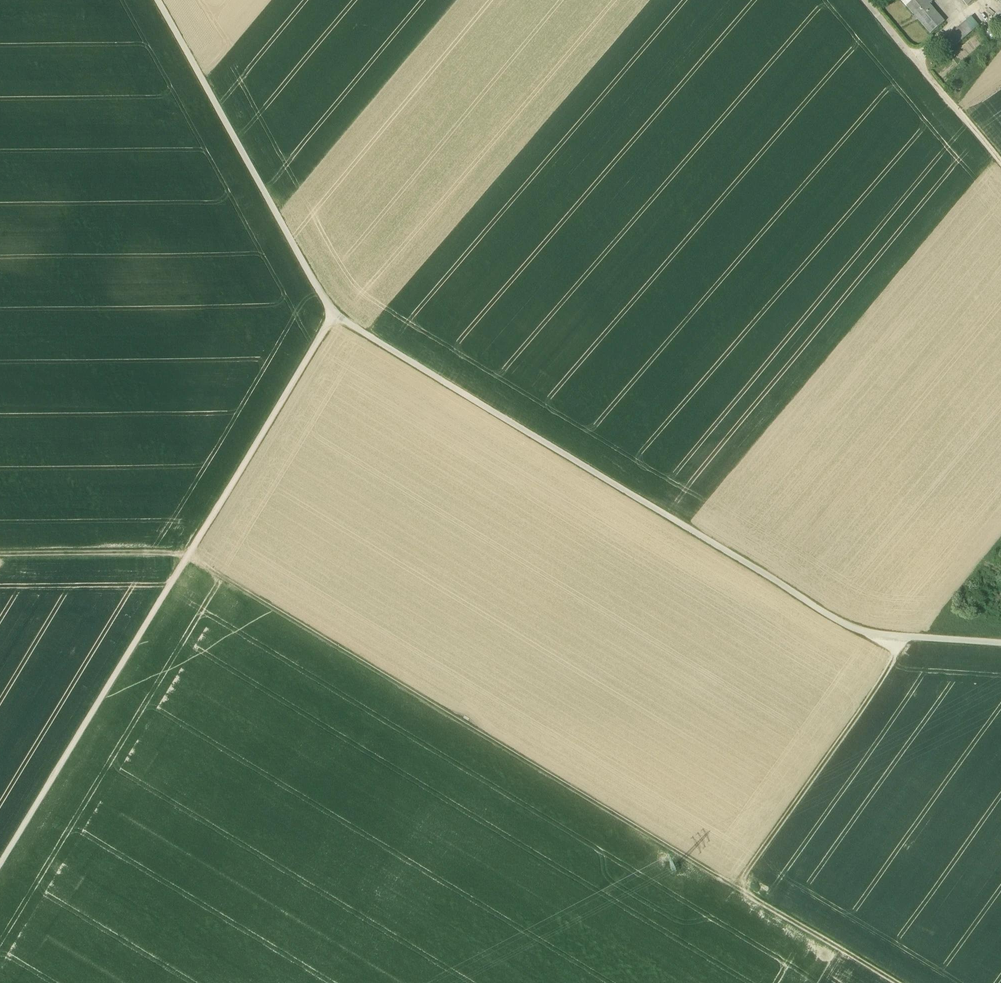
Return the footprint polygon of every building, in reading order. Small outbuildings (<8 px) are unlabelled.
[(901,2),(906,8),(916,0),(903,0),(901,2)] [(930,0),(916,0),(906,8),(930,35),(945,22),(930,6),(933,3),(930,0)] [(965,23),(940,45),(948,54),(973,32),(965,23)]
